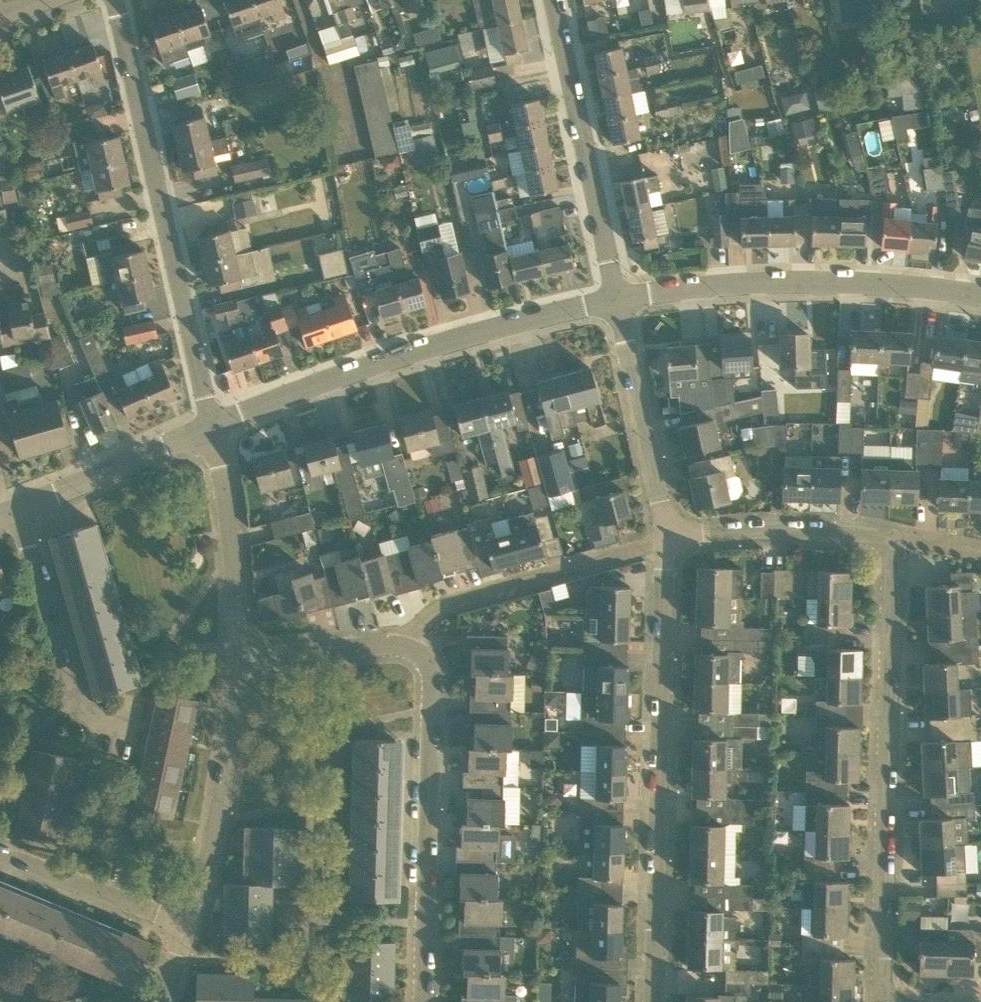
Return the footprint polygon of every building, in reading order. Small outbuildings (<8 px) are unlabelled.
[(230,17),(236,33),(261,24),(258,16),(253,0),(224,0),(230,17)] [(258,16),(272,11),(275,19),(286,15),(281,0),(253,0),(258,16)] [(343,0),(328,0),(333,13),(337,11),(340,23),(336,24),(341,38),(323,44),(329,63),(359,54),(348,20),(344,9),(345,9),(343,0)] [(384,8),(392,6),(390,0),(381,0),(384,8)] [(401,0),(390,0),(392,6),(394,13),(404,10),(401,0)] [(480,28),(490,26),(522,19),(518,0),(473,0),(480,28)] [(684,12),(695,11),(693,0),(682,0),(684,12)] [(213,41),(208,25),(201,6),(176,15),(190,56),(191,56),(189,50),(213,41)] [(348,20),(357,17),(353,6),(345,9),(344,9),(348,20)] [(639,11),(642,25),(653,22),(650,8),(639,11)] [(150,23),(157,42),(162,59),(164,58),(166,64),(190,56),(176,15),(150,23)] [(605,17),(596,19),(600,33),(608,31),(605,17)] [(497,62),(506,60),(507,64),(520,61),(518,51),(528,49),(522,19),(490,26),(497,62)] [(590,35),(600,33),(596,19),(592,20),(587,21),(590,35)] [(414,33),(417,45),(440,38),(437,26),(414,33)] [(422,50),(428,72),(458,63),(452,41),(422,50)] [(107,83),(100,62),(93,43),(68,52),(76,80),(91,75),(95,87),(107,83)] [(306,45),(297,48),(301,59),(310,56),(306,45)] [(599,75),(626,69),(621,46),(594,52),(599,75)] [(64,84),(76,80),(68,52),(43,61),(56,100),(68,96),(64,84)] [(656,53),(643,56),(645,64),(658,62),(656,53)] [(253,57),(234,63),(242,87),(276,75),(270,56),(255,61),(253,57)] [(354,65),(357,76),(381,71),(378,60),(354,65)] [(645,64),(647,73),(659,71),(658,63),(658,62),(645,64)] [(761,64),(749,67),(752,79),(758,77),(764,76),(761,64)] [(35,84),(28,66),(0,75),(0,113),(22,105),(27,118),(44,111),(35,84)] [(471,88),(495,83),(492,67),(468,72),(471,88)] [(603,98),(631,92),(626,69),(599,75),(603,98)] [(357,76),(360,88),(383,82),(381,71),(357,76)] [(195,73),(172,79),(178,99),(200,93),(195,73)] [(922,76),(889,80),(891,95),(905,94),(906,108),(925,106),(922,76)] [(360,88),(362,99),(386,94),(383,82),(360,88)] [(831,84),(812,90),(819,112),(837,107),(831,84)] [(608,120),(635,115),(631,92),(603,98),(608,120)] [(784,115),(808,109),(803,92),(780,99),(784,115)] [(362,99),(365,111),(388,105),(386,94),(362,99)] [(516,127),(543,121),(539,98),(511,104),(516,127)] [(105,99),(86,104),(90,117),(109,111),(105,99)] [(653,101),(655,110),(667,108),(666,99),(653,101)] [(391,117),(388,105),(365,111),(368,122),(391,117)] [(890,116),(896,138),(907,135),(905,128),(929,122),(924,106),(890,116)] [(178,147),(209,140),(202,107),(181,112),(182,121),(173,123),(178,147)] [(669,117),(667,108),(655,110),(657,119),(669,117)] [(613,143),(640,137),(635,115),(608,120),(613,143)] [(237,116),(223,120),(226,135),(240,131),(237,116)] [(370,133),(394,128),(393,123),(392,123),(391,117),(368,122),(370,133)] [(730,121),(729,150),(729,152),(750,147),(750,144),(747,134),(742,117),(730,121)] [(771,132),(783,129),(780,117),(768,120),(771,132)] [(812,118),(792,122),(795,139),(816,134),(812,118)] [(79,121),(57,126),(60,139),(82,135),(79,121)] [(521,149),(548,143),(543,121),(516,127),(521,149)] [(488,133),(501,130),(500,122),(486,125),(488,133)] [(963,122),(963,141),(978,142),(978,122),(963,122)] [(373,145),(397,139),(394,128),(370,133),(373,145)] [(109,137),(107,129),(85,134),(93,166),(124,159),(118,135),(109,137)] [(501,130),(488,133),(489,141),(503,138),(501,130)] [(412,137),(418,158),(437,153),(432,132),(412,137)] [(217,173),(213,155),(229,152),(226,136),(209,140),(178,147),(179,148),(173,151),(175,160),(181,160),(184,171),(193,169),(195,177),(217,173)] [(375,156),(399,151),(397,139),(373,145),(375,156)] [(526,172),(553,166),(548,143),(521,149),(526,172)] [(449,167),(453,182),(489,174),(485,158),(449,167)] [(93,166),(100,199),(121,194),(119,186),(129,183),(124,159),(93,166)] [(236,181),(256,177),(270,174),(267,159),(233,166),(236,181)] [(868,167),(874,195),(887,192),(881,164),(868,167)] [(553,166),(526,172),(516,174),(521,197),(558,189),(553,166)] [(656,174),(644,177),(642,166),(628,169),(630,179),(621,180),(627,211),(650,206),(647,192),(659,190),(656,174)] [(941,172),(942,172),(941,166),(924,169),(927,190),(944,188),(941,172)] [(793,167),(780,168),(780,183),(795,182),(794,167),(793,167)] [(686,195),(725,188),(722,168),(683,175),(686,195)] [(8,223),(4,202),(17,199),(10,169),(0,171),(0,225),(8,223)] [(491,179),(504,177),(502,169),(490,172),(491,179)] [(960,210),(957,191),(953,170),(942,172),(941,172),(944,188),(948,212),(960,210)] [(504,177),(491,179),(493,187),(505,184),(504,177)] [(479,231),(489,229),(494,252),(480,256),(488,286),(515,280),(509,257),(501,221),(500,221),(498,209),(496,200),(494,191),(471,196),(479,231)] [(252,196),(232,201),(236,216),(256,211),(252,196)] [(498,209),(514,205),(512,196),(496,200),(498,209)] [(783,215),(767,216),(768,244),(795,244),(794,198),(783,199),(783,215)] [(838,244),(839,215),(823,215),(823,198),(813,198),(811,243),(838,244)] [(740,200),(741,219),(741,245),(768,244),(767,216),(767,199),(740,200)] [(865,245),(866,200),(855,199),(855,216),(839,215),(838,244),(865,245)] [(884,202),(881,247),(908,249),(910,220),(894,219),(895,202),(884,202)] [(500,221),(501,221),(517,217),(514,205),(498,209),(500,221)] [(910,220),(908,249),(934,251),(938,206),(927,205),(926,221),(910,220)] [(531,213),(534,226),(563,220),(560,206),(531,213)] [(658,246),(656,234),(669,232),(664,208),(651,210),(650,206),(627,211),(633,241),(643,239),(645,248),(658,246)] [(69,229),(73,228),(93,223),(90,210),(66,215),(66,217),(58,219),(61,233),(70,231),(69,229)] [(728,246),(727,211),(713,212),(715,246),(728,246)] [(531,213),(521,215),(524,229),(534,226),(531,213)] [(199,237),(204,261),(235,254),(253,250),(248,228),(230,232),(228,221),(206,226),(208,234),(199,237)] [(468,291),(459,252),(445,255),(438,224),(417,229),(422,250),(433,248),(435,258),(434,258),(444,297),(468,291)] [(970,225),(965,257),(980,260),(980,227),(970,225)] [(553,246),(539,250),(545,273),(574,266),(569,243),(566,233),(550,237),(553,246)] [(134,251),(132,242),(111,247),(112,252),(96,256),(102,283),(118,280),(149,273),(144,249),(134,251)] [(325,277),(348,272),(342,248),(319,254),(325,277)] [(419,277),(409,279),(400,248),(387,251),(391,264),(396,283),(404,310),(426,304),(419,277)] [(515,280),(545,273),(539,250),(509,257),(515,280)] [(396,283),(391,264),(387,251),(380,253),(375,255),(379,267),(384,286),(374,289),(381,316),(404,310),(396,283)] [(235,255),(235,254),(204,261),(209,285),(219,282),(221,291),(242,286),(241,279),(257,275),(252,252),(235,255)] [(40,284),(55,280),(51,263),(36,267),(40,284)] [(149,273),(118,280),(125,313),(147,308),(145,299),(154,297),(149,273)] [(354,273),(344,277),(350,295),(360,291),(354,273)] [(55,280),(40,284),(43,297),(58,293),(56,282),(55,280)] [(276,291),(262,294),(268,311),(266,315),(259,318),(260,322),(246,327),(258,362),(284,353),(276,330),(288,326),(281,308),(276,291)] [(345,293),(334,297),(336,305),(323,310),(332,337),(357,328),(345,293)] [(45,312),(32,315),(29,299),(17,302),(16,295),(6,296),(10,318),(14,338),(35,334),(36,339),(51,336),(45,312)] [(246,327),(242,314),(237,300),(215,306),(218,319),(228,317),(232,332),(221,336),(233,371),(258,362),(246,327)] [(281,308),(288,326),(298,322),(306,345),(332,337),(323,310),(309,315),(306,306),(294,310),(292,304),(281,308)] [(10,318),(0,320),(0,340),(2,340),(3,345),(15,343),(14,338),(10,318)] [(126,343),(138,340),(158,336),(154,320),(123,328),(126,343)] [(851,343),(851,359),(880,360),(881,330),(880,330),(880,331),(852,330),(851,342),(850,342),(850,343),(851,343)] [(881,330),(880,360),(909,362),(909,346),(911,346),(911,345),(909,345),(910,332),(882,331),(882,330),(881,330)] [(87,357),(79,339),(78,337),(66,343),(62,333),(52,337),(59,369),(87,357)] [(108,370),(92,333),(79,339),(87,357),(95,376),(108,370)] [(820,386),(820,374),(810,374),(809,366),(808,333),(781,334),(782,367),(795,367),(796,386),(820,386)] [(927,429),(930,399),(933,364),(961,368),(966,338),(965,338),(965,339),(937,335),(935,347),(934,347),(934,348),(935,348),(933,363),(921,362),(920,373),(917,397),(915,427),(927,429)] [(714,406),(727,403),(725,378),(733,378),(732,369),(752,367),(749,337),(721,339),(722,352),(709,353),(708,342),(707,343),(708,353),(710,368),(714,406)] [(980,383),(980,341),(967,339),(967,338),(966,338),(961,368),(960,380),(980,383)] [(697,410),(714,406),(710,368),(697,370),(694,344),(666,346),(669,379),(683,378),(685,393),(695,392),(697,410)] [(154,375),(141,380),(152,406),(176,396),(160,358),(148,363),(154,375)] [(2,382),(31,374),(28,363),(0,370),(0,374),(2,382)] [(591,367),(564,375),(573,407),(576,418),(590,414),(593,426),(606,423),(591,367)] [(851,369),(850,369),(838,369),(837,401),(849,401),(851,369)] [(920,373),(907,372),(905,396),(917,397),(920,373)] [(34,385),(31,374),(2,382),(5,393),(34,385)] [(122,374),(111,379),(117,393),(128,417),(152,406),(141,380),(128,386),(122,374)] [(558,410),(573,407),(564,375),(537,382),(552,437),(565,434),(558,410)] [(115,422),(105,398),(95,376),(74,385),(81,399),(75,402),(81,415),(86,412),(95,431),(115,422)] [(761,390),(762,395),(764,411),(764,415),(778,413),(776,389),(761,390)] [(481,397),(498,460),(502,474),(514,471),(503,430),(500,430),(499,426),(516,421),(519,430),(529,427),(519,391),(509,393),(508,390),(481,397)] [(45,449),(70,441),(58,399),(43,403),(40,394),(30,397),(45,449)] [(749,415),(764,411),(762,395),(745,399),(749,415)] [(45,449),(30,397),(17,401),(16,397),(4,401),(20,456),(22,455),(22,456),(27,458),(37,455),(40,451),(40,450),(45,449)] [(486,463),(498,460),(481,397),(454,404),(462,435),(480,431),(482,435),(479,436),(486,463)] [(714,422),(735,418),(730,402),(727,403),(714,406),(697,410),(698,422),(679,426),(685,454),(719,446),(714,422)] [(435,427),(431,415),(430,410),(401,418),(409,448),(430,443),(433,455),(455,450),(448,424),(435,427)] [(851,427),(852,427),(852,423),(839,422),(838,452),(851,452),(851,427)] [(403,453),(393,456),(384,423),(382,423),(377,424),(353,431),(356,441),(361,460),(362,464),(380,459),(389,489),(393,488),(398,506),(416,501),(415,498),(412,489),(411,483),(404,459),(403,453)] [(773,424),(773,444),(773,450),(786,450),(786,424),(773,424)] [(851,427),(851,452),(863,452),(864,427),(852,427),(851,427)] [(930,429),(917,429),(916,466),(929,466),(930,429)] [(930,429),(929,466),(929,468),(942,469),(943,429),(930,429)] [(338,456),(336,446),(333,436),(303,444),(306,454),(311,473),(333,467),(339,487),(342,486),(350,518),(365,514),(356,483),(351,462),(349,454),(338,456)] [(772,474),(773,450),(773,444),(758,447),(757,473),(772,474)] [(262,488),(292,481),(292,480),(287,461),(284,449),(254,457),(256,466),(254,467),(254,468),(257,467),(262,488)] [(545,483),(548,494),(572,487),(573,490),(593,484),(588,466),(568,472),(561,450),(537,457),(545,483)] [(736,475),(735,475),(731,454),(695,462),(698,476),(691,478),(697,506),(737,497),(742,489),(739,477),(736,475)] [(525,487),(543,482),(536,455),(518,460),(525,487)] [(811,467),(811,499),(837,500),(837,501),(838,501),(840,456),(811,455),(811,467)] [(890,457),(862,456),(861,501),(862,501),(862,500),(889,501),(890,469),(890,457)] [(918,470),(911,470),(911,458),(890,457),(890,469),(889,501),(915,502),(915,503),(917,503),(918,470)] [(295,459),(287,461),(292,480),(300,478),(295,459)] [(489,495),(481,466),(462,470),(470,500),(489,495)] [(811,499),(811,467),(783,467),(783,499),(784,499),(784,498),(811,499)] [(968,479),(939,479),(939,495),(938,495),(938,496),(939,496),(939,508),(967,509),(967,510),(968,479)] [(967,510),(968,510),(968,509),(980,509),(980,480),(968,479),(967,510)] [(608,480),(593,484),(573,490),(576,503),(596,497),(603,524),(590,527),(593,540),(616,534),(613,521),(631,516),(624,489),(611,493),(608,480)] [(548,494),(545,483),(527,488),(533,508),(550,504),(548,494)] [(271,521),(275,536),(313,526),(309,511),(271,521)] [(507,519),(511,532),(519,560),(545,553),(541,541),(554,538),(547,514),(535,518),(534,512),(507,519)] [(519,560),(511,532),(496,537),(490,516),(467,523),(468,527),(477,559),(489,555),(493,568),(519,560)] [(131,644),(96,523),(73,529),(74,531),(52,537),(51,536),(50,536),(54,551),(55,550),(98,700),(103,699),(102,694),(142,683),(131,644)] [(479,566),(477,559),(468,527),(455,530),(455,528),(431,535),(442,576),(443,576),(442,571),(460,566),(461,571),(479,566)] [(420,582),(442,576),(431,535),(432,540),(409,546),(409,548),(397,551),(408,591),(421,587),(420,582)] [(320,555),(325,575),(334,605),(334,606),(352,601),(351,596),(368,591),(370,596),(359,555),(341,560),(338,549),(320,555)] [(359,555),(370,596),(393,590),(394,595),(408,591),(397,551),(384,555),(384,553),(361,559),(359,555)] [(14,569),(2,572),(0,564),(0,593),(19,588),(14,569)] [(315,610),(334,605),(325,575),(313,578),(311,571),(300,574),(298,567),(274,574),(279,592),(274,594),(282,620),(307,613),(305,606),(314,603),(315,610)] [(730,568),(697,567),(697,569),(699,569),(698,595),(729,596),(742,596),(742,569),(730,568)] [(774,569),(774,572),(774,596),(793,596),(794,569),(774,569)] [(840,569),(839,569),(839,571),(805,570),(805,579),(807,579),(807,597),(850,598),(851,572),(851,571),(840,571),(840,569)] [(761,571),(761,597),(774,597),(774,596),(774,572),(761,571)] [(928,613),(960,611),(959,592),(972,592),(971,571),(950,572),(951,584),(938,585),(938,584),(937,584),(937,585),(926,586),(926,587),(928,613)] [(586,590),(585,612),(629,613),(630,586),(591,585),(586,590)] [(539,592),(545,615),(558,612),(552,588),(539,592)] [(701,623),(729,624),(729,596),(698,595),(697,622),(696,622),(696,623),(701,623)] [(807,597),(806,636),(835,636),(836,624),(850,625),(850,624),(854,625),(854,613),(850,613),(850,598),(807,597)] [(960,611),(928,613),(929,638),(928,638),(928,640),(948,639),(949,650),(978,649),(976,610),(960,611)] [(629,640),(629,613),(585,612),(584,652),(608,652),(609,640),(629,640)] [(734,627),(734,628),(734,639),(761,640),(773,640),(773,628),(743,627),(734,627)] [(471,672),(514,674),(514,673),(509,673),(509,649),(507,649),(508,636),(467,635),(467,649),(472,649),(471,672)] [(814,675),(828,675),(863,676),(864,669),(860,669),(861,650),(861,649),(835,648),(835,636),(806,636),(806,655),(811,655),(814,662),(814,675)] [(734,639),(734,651),(734,652),(741,652),(760,652),(761,640),(734,639)] [(949,662),(931,663),(923,663),(923,665),(924,665),(925,690),(922,690),(957,689),(956,663),(979,662),(978,649),(949,650),(949,662)] [(608,665),(608,652),(584,652),(583,691),(627,693),(628,666),(608,665)] [(741,682),(741,666),(727,665),(727,654),(701,653),(695,653),(695,654),(696,654),(696,681),(727,682),(741,682)] [(513,698),(514,674),(471,672),(471,673),(476,673),(475,691),(470,691),(470,710),(510,711),(511,698),(513,698)] [(816,700),(816,714),(845,714),(846,702),(860,703),(860,701),(860,682),(863,682),(863,676),(828,675),(827,700),(816,700)] [(694,709),(699,709),(726,710),(727,682),(696,681),(695,708),(694,708),(694,709)] [(957,689),(922,690),(922,691),(925,691),(926,716),(926,717),(930,717),(930,729),(976,727),(976,713),(971,713),(970,688),(957,689)] [(198,700),(179,696),(159,691),(152,721),(192,729),(198,700)] [(583,718),(582,731),(606,732),(607,719),(627,720),(627,693),(583,691),(581,691),(580,718),(583,718)] [(469,747),(511,748),(512,724),(510,724),(510,711),(470,710),(469,728),(474,728),(474,747),(469,747)] [(732,725),(757,725),(772,726),(772,713),(732,712),(732,725)] [(845,726),(845,714),(816,714),(815,752),(861,753),(862,747),(858,747),(859,728),(859,726),(845,726)] [(185,759),(192,729),(152,721),(146,750),(185,759)] [(732,725),(732,737),(757,738),(757,725),(732,725)] [(920,768),(969,766),(972,766),(970,740),(977,740),(976,727),(930,729),(931,741),(921,741),(921,743),(922,743),(923,762),(920,762),(920,768)] [(597,744),(596,771),(625,772),(626,745),(606,744),(606,732),(582,731),(582,744),(597,744)] [(398,886),(402,736),(396,736),(396,740),(355,738),(354,778),(353,792),(350,898),(398,900),(398,886)] [(694,767),(725,767),(726,740),(693,739),(693,740),(694,740),(694,767)] [(519,749),(511,749),(511,748),(469,747),(468,771),(463,771),(463,785),(518,786),(519,749)] [(541,765),(542,748),(529,748),(528,765),(541,765)] [(28,777),(79,788),(85,760),(34,749),(28,777)] [(179,788),(185,759),(146,750),(140,780),(179,788)] [(806,771),(806,791),(846,792),(847,780),(858,780),(858,779),(858,760),(861,760),(861,753),(815,752),(814,771),(806,771)] [(970,791),(969,766),(920,768),(920,775),(923,774),(924,793),(924,795),(930,795),(931,806),(974,804),(973,791),(970,791)] [(692,795),(724,795),(725,781),(735,781),(736,768),(725,767),(694,767),(693,793),(692,793),(692,795)] [(625,799),(625,772),(596,771),(596,798),(581,797),(580,810),(604,811),(605,798),(625,799)] [(28,777),(22,804),(67,815),(73,816),(79,788),(28,777)] [(173,818),(179,788),(140,780),(134,810),(173,818)] [(520,786),(518,786),(463,785),(462,803),(467,803),(467,822),(462,822),(505,823),(519,824),(520,786)] [(806,791),(806,804),(805,829),(816,830),(852,831),(852,830),(848,830),(849,805),(849,804),(846,804),(846,792),(806,791)] [(755,811),(755,799),(730,798),(730,811),(755,811)] [(22,804),(16,831),(15,832),(61,842),(67,815),(22,804)] [(917,839),(918,846),(967,844),(966,818),(975,818),(974,804),(931,806),(932,818),(919,819),(919,820),(920,820),(921,839),(917,839)] [(604,823),(604,811),(580,810),(579,850),(594,850),(623,851),(624,824),(604,823)] [(730,811),(730,823),(755,824),(755,811),(730,811)] [(505,824),(505,823),(462,822),(461,846),(456,845),(456,859),(497,860),(497,848),(499,848),(500,824),(505,824)] [(724,825),(696,825),(691,824),(691,826),(692,826),(691,852),(723,853),(724,825)] [(244,855),(296,856),(297,827),(244,826),(244,855)] [(804,868),(833,869),(834,857),(848,858),(848,856),(848,831),(852,831),(816,830),(815,855),(804,855),(804,868)] [(937,884),(966,882),(966,870),(969,870),(967,844),(918,846),(918,852),(921,852),(922,871),(922,873),(936,872),(937,884)] [(623,878),(623,851),(594,850),(594,877),(579,876),(579,889),(603,890),(603,877),(623,878)] [(722,881),(723,853),(691,852),(691,879),(689,879),(689,880),(722,881)] [(128,866),(130,857),(116,853),(114,863),(128,866)] [(272,884),(295,885),(296,856),(244,855),(243,883),(272,884)] [(496,873),(497,860),(456,859),(456,873),(460,873),(460,897),(502,898),(498,898),(498,873),(496,873)] [(804,868),(804,882),(803,882),(801,907),(850,908),(846,908),(847,883),(848,883),(848,881),(833,881),(833,869),(804,868)] [(967,895),(966,882),(937,884),(937,896),(967,895)] [(225,911),(272,912),(272,884),(243,883),(226,883),(225,911)] [(140,967),(151,942),(123,930),(121,935),(0,884),(0,932),(132,987),(140,967)] [(753,897),(753,885),(728,884),(728,896),(753,897)] [(602,902),(603,890),(579,889),(578,902),(577,929),(621,930),(622,903),(602,902)] [(728,896),(727,909),(753,909),(753,897),(728,896)] [(502,923),(502,898),(460,897),(460,898),(465,898),(464,916),(459,916),(459,934),(499,936),(500,923),(502,923)] [(919,918),(919,901),(904,901),(904,918),(919,918)] [(802,946),(844,947),(844,935),(846,935),(846,934),(849,932),(850,926),(846,923),(847,909),(850,909),(850,908),(801,907),(800,940),(802,940),(802,946)] [(735,917),(721,916),(721,911),(689,910),(689,911),(690,911),(689,938),(735,939),(735,917)] [(224,940),(271,941),(272,912),(225,911),(224,940)] [(929,928),(929,941),(920,940),(919,973),(921,973),(946,974),(947,928),(929,928)] [(973,931),(973,929),(947,928),(946,974),(972,974),(972,975),(973,975),(974,960),(980,960),(980,931),(973,931)] [(577,929),(576,969),(600,969),(601,957),(621,957),(621,930),(577,929)] [(463,948),(463,972),(505,973),(500,973),(501,948),(499,948),(499,936),(459,934),(458,948),(463,948)] [(736,939),(735,939),(689,938),(688,965),(687,965),(687,966),(719,967),(719,970),(726,970),(726,982),(751,983),(768,983),(769,970),(735,970),(736,939)] [(394,970),(395,942),(342,940),(342,969),(394,970)] [(790,945),(789,956),(802,956),(802,946),(790,945)] [(844,947),(802,946),(802,956),(802,959),(821,960),(821,974),(810,973),(809,985),(853,986),(853,960),(854,960),(854,959),(843,959),(844,947)] [(393,999),(393,987),(394,970),(342,969),(341,997),(393,999)] [(620,982),(600,982),(600,969),(576,969),(576,1001),(620,1001),(620,982)] [(463,972),(463,973),(468,973),(467,991),(462,991),(462,1001),(516,1001),(516,998),(504,998),(505,973),(463,972)] [(208,973),(197,973),(196,1001),(225,1001),(226,974),(208,973)] [(254,998),(254,975),(226,974),(225,1001),(254,1001),(254,998)] [(725,994),(751,995),(751,983),(726,982),(725,994)] [(769,984),(769,997),(782,998),(783,985),(769,984)] [(853,986),(809,985),(807,985),(807,1001),(852,1001),(853,986)] [(538,1001),(551,1001),(551,993),(538,992),(538,1001)]
